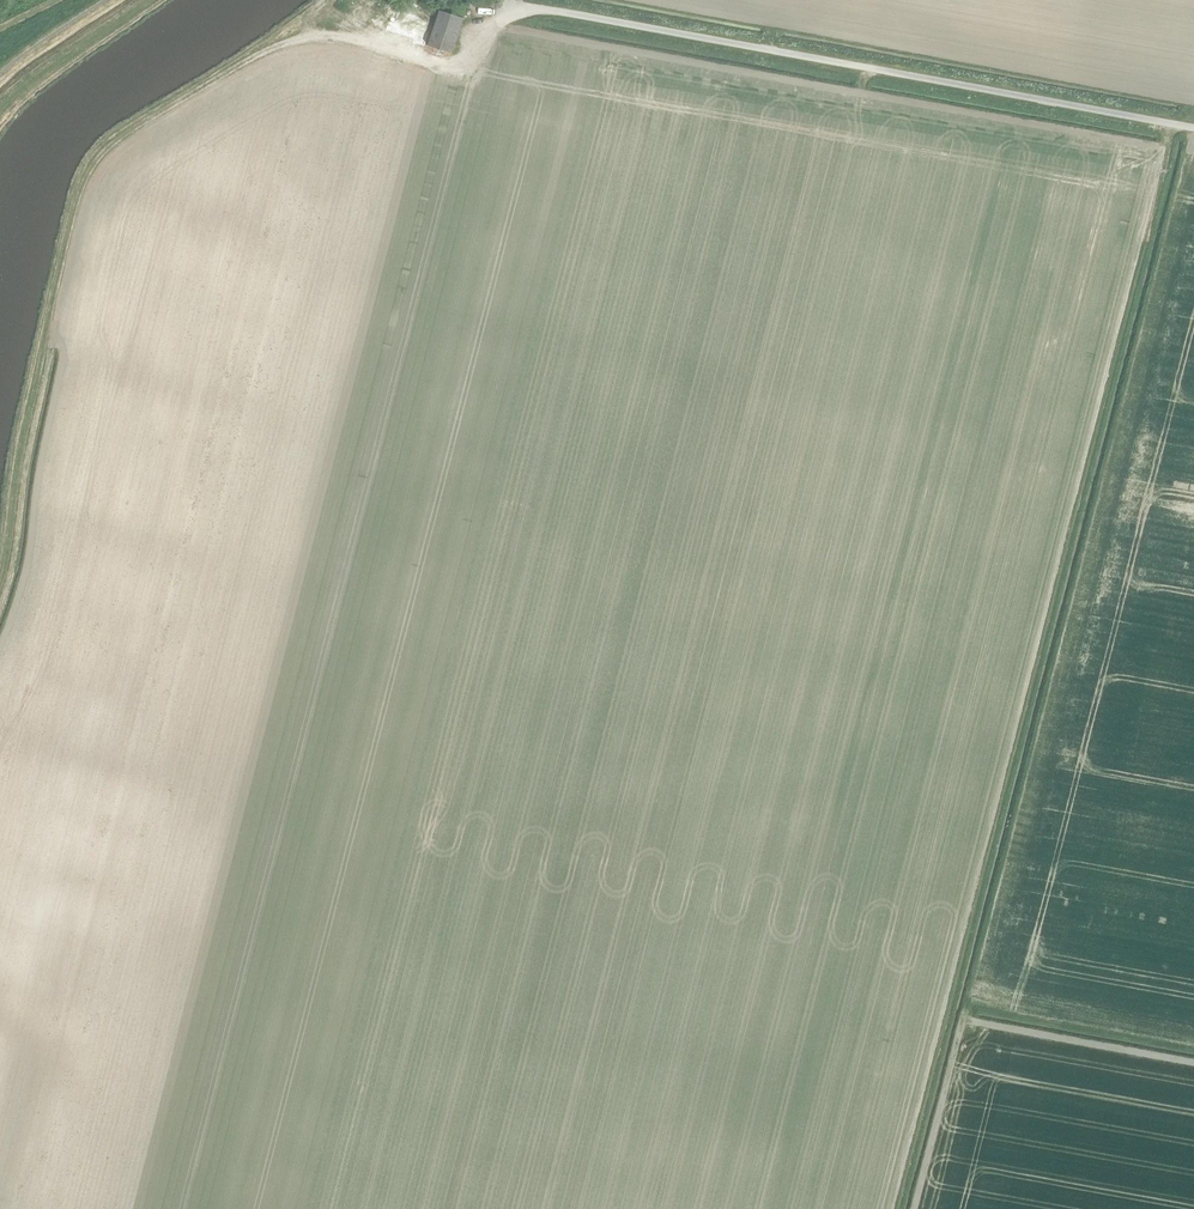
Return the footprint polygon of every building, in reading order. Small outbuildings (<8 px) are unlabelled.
[(464,19),(440,10),(428,46),(452,54),(464,19)]
